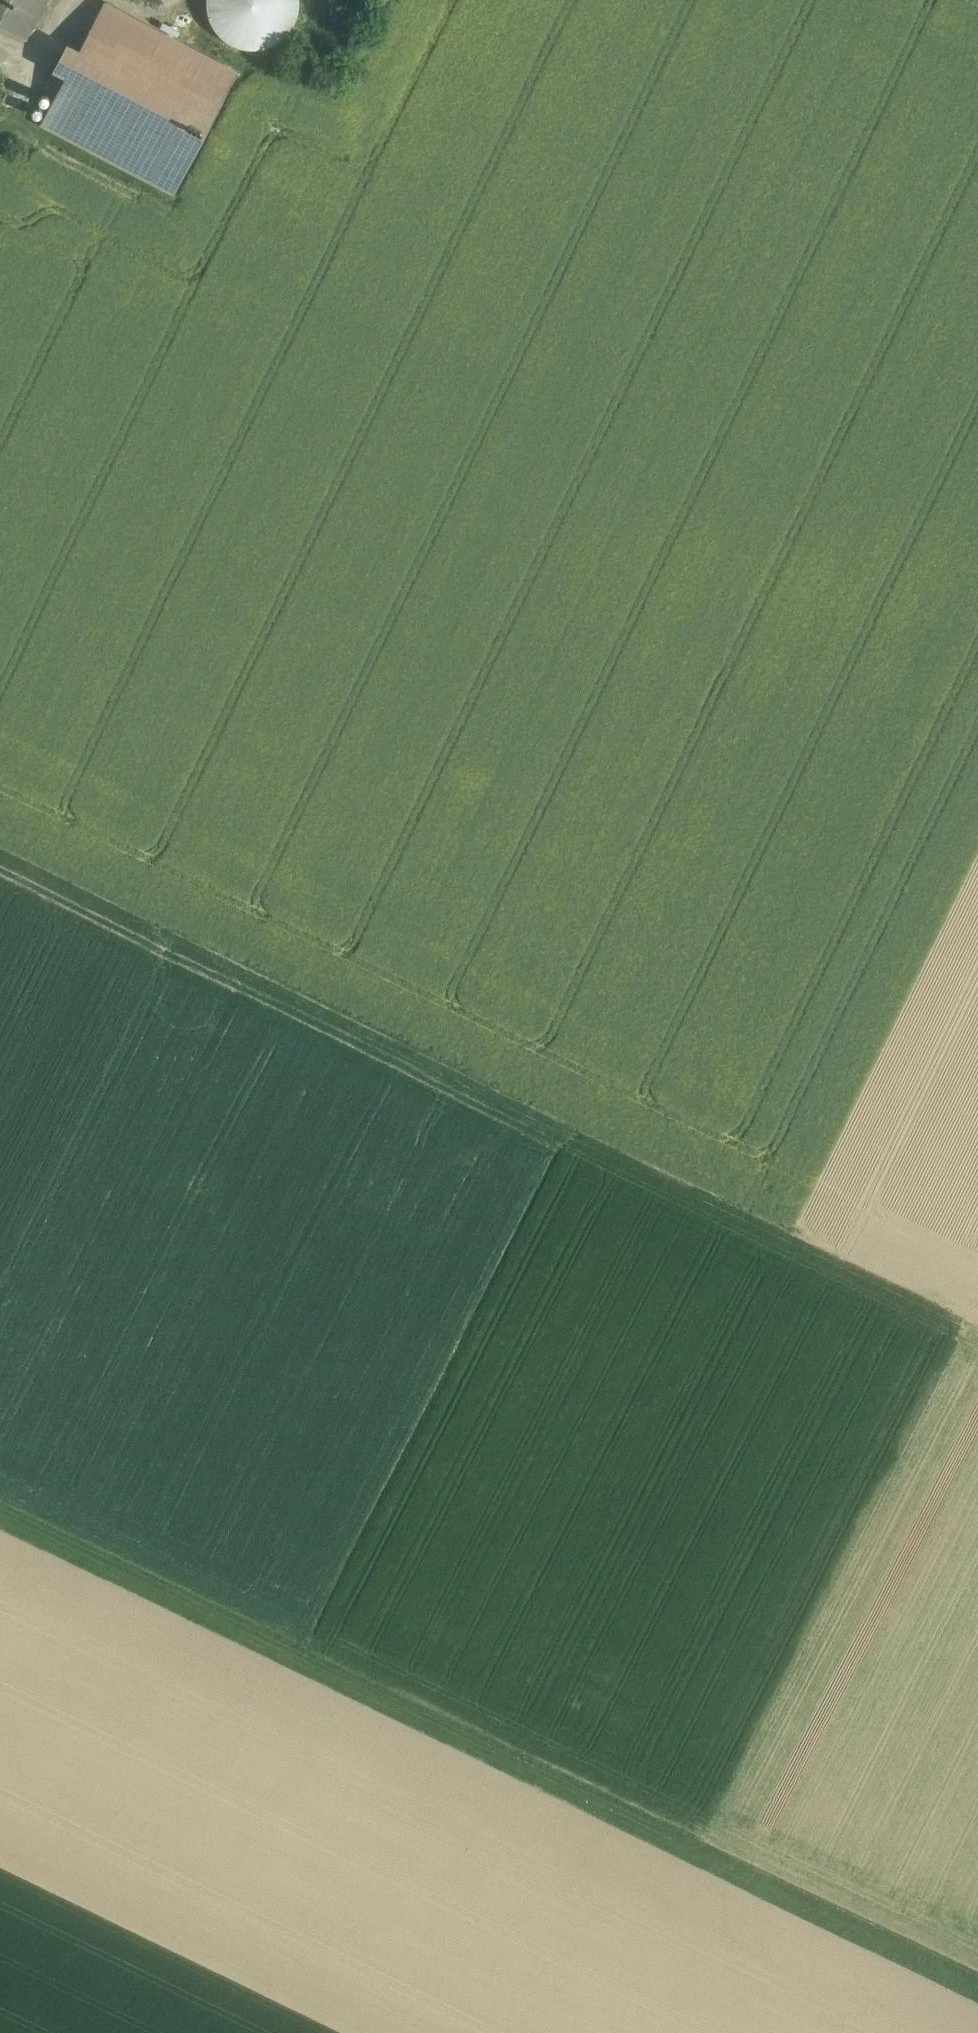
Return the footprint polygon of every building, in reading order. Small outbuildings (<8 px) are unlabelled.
[(209,13),(217,29),(230,41),(247,46),(265,45),(281,37),(293,24),(298,7),(298,0),(208,0),(209,13)] [(105,4),(79,52),(67,46),(56,66),(68,72),(43,120),(175,189),(236,73),(105,4)]
